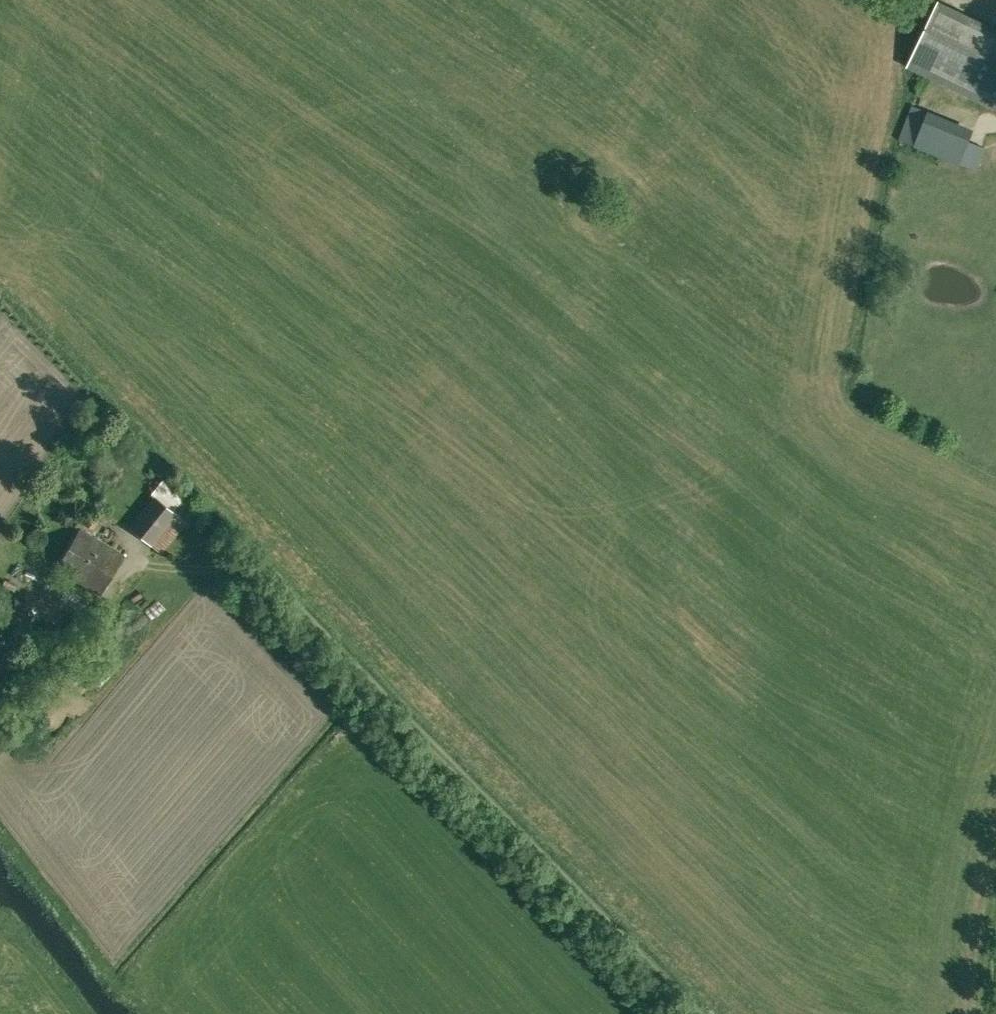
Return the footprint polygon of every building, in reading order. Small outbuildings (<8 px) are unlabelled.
[(928,17),(905,65),(945,84),(989,104),(995,108),(995,27),(995,26),(940,0),(936,0),(928,17)] [(973,128),(911,104),(899,140),(915,145),(914,146),(960,165),(961,163),(977,170),(986,147),(969,140),(973,128)] [(157,496),(129,527),(165,556),(204,508),(165,477),(152,492),(157,496)] [(100,594),(123,555),(79,529),(56,569),(100,594)]
